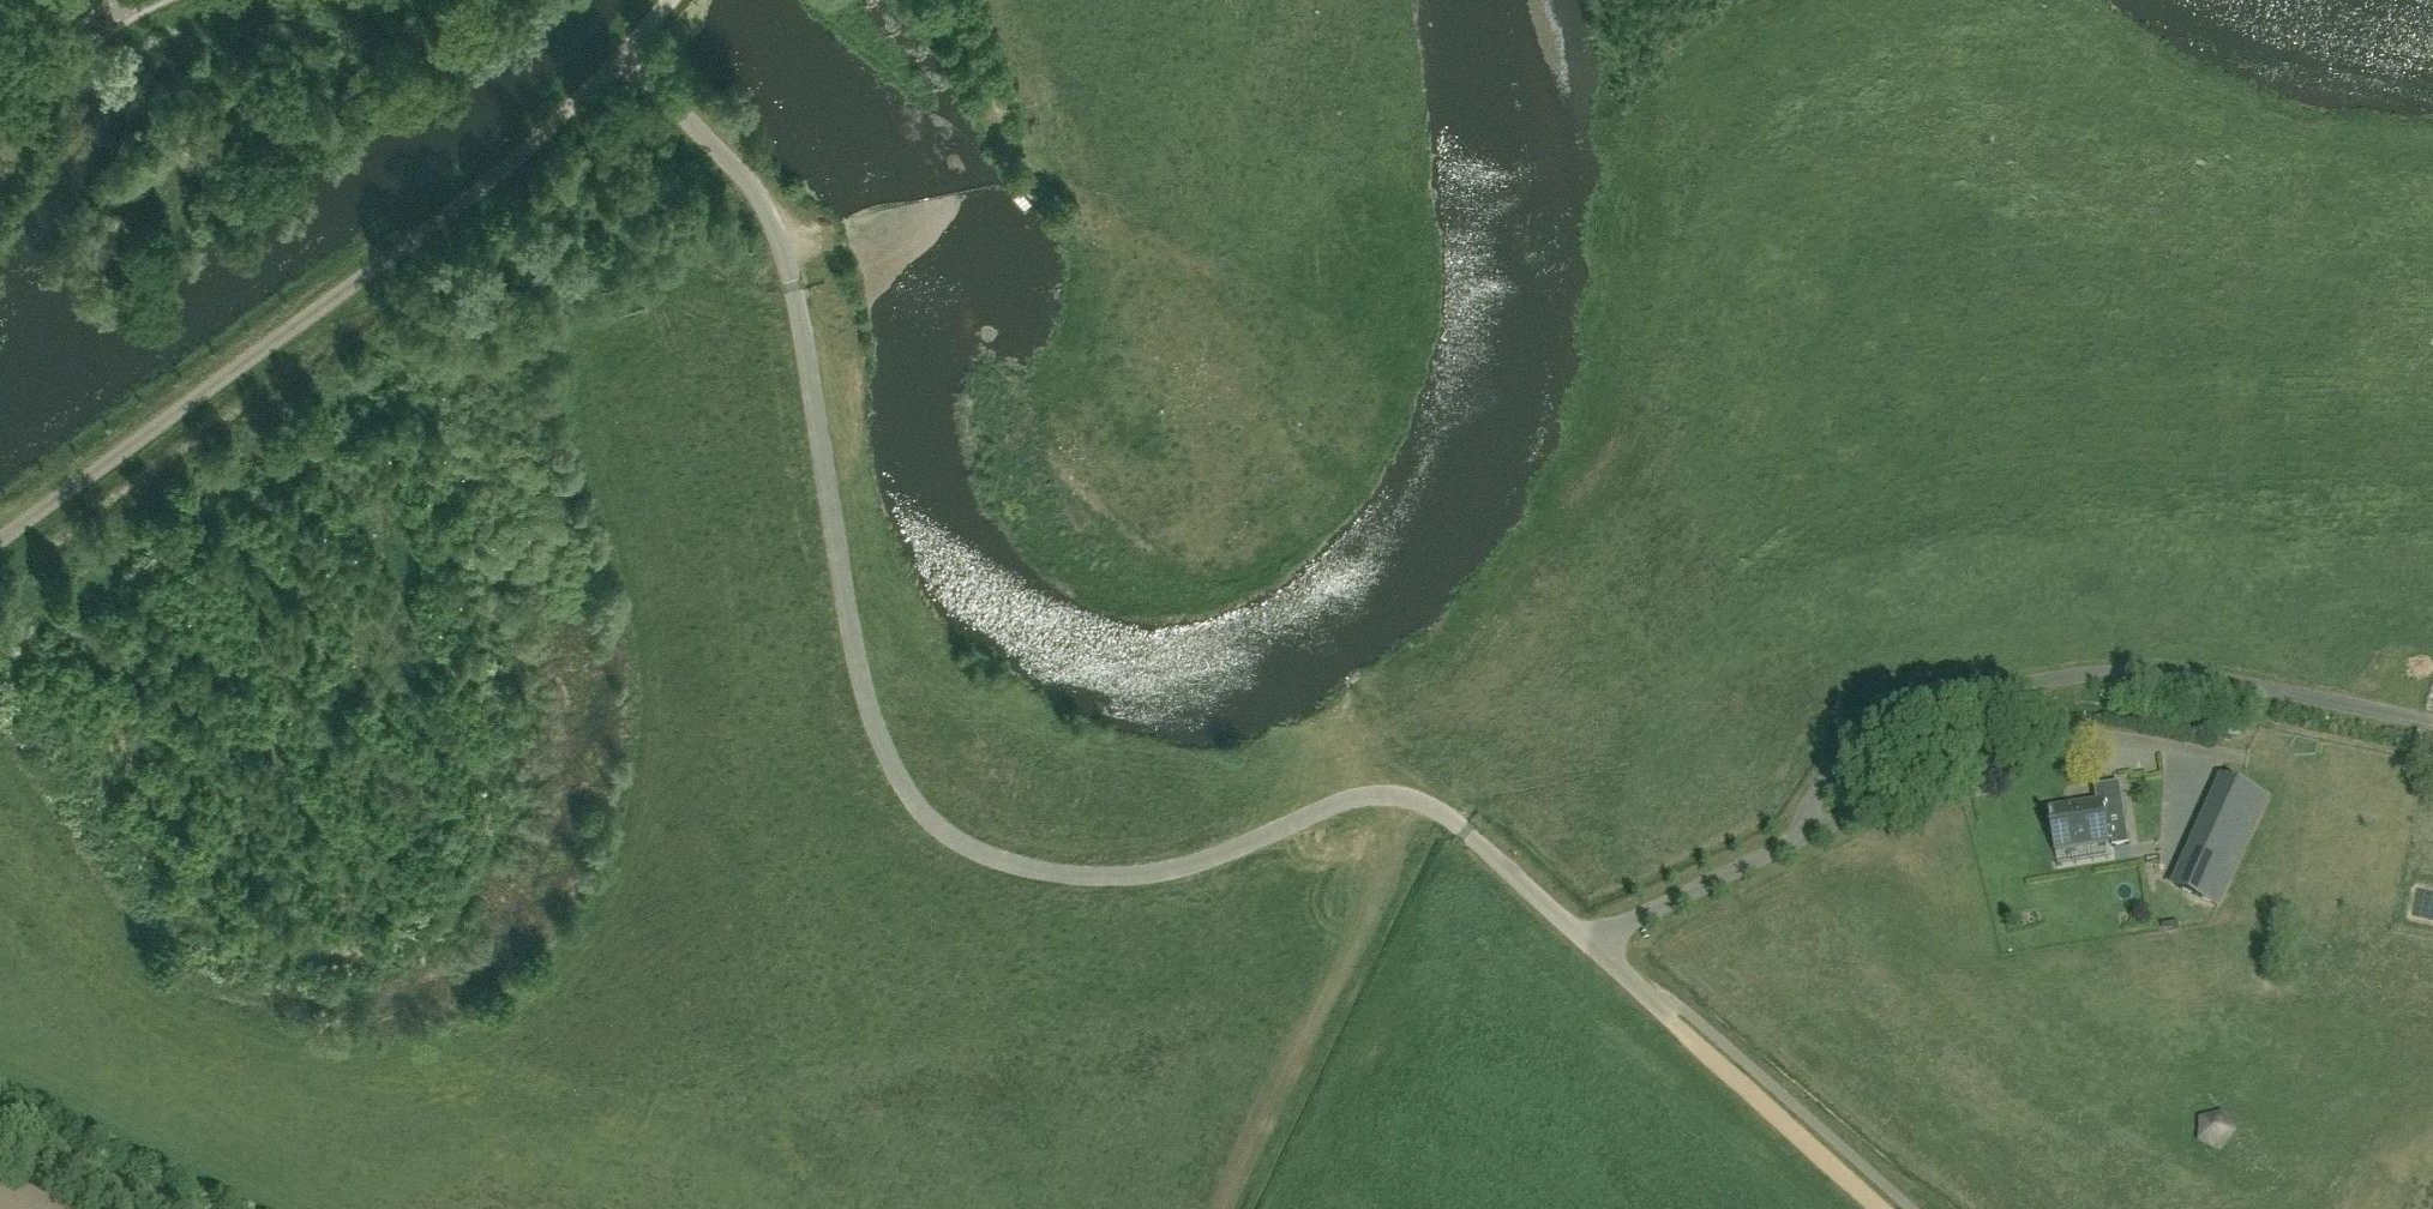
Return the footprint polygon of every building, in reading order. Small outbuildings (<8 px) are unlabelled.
[(2227,781),(2178,889),(2218,907),(2267,799),(2227,781)] [(2130,845),(2127,831),(2121,789),(2102,792),(2104,803),(2050,812),(2056,850),(2110,842),(2109,841),(2113,840),(2114,848),(2130,845)]
